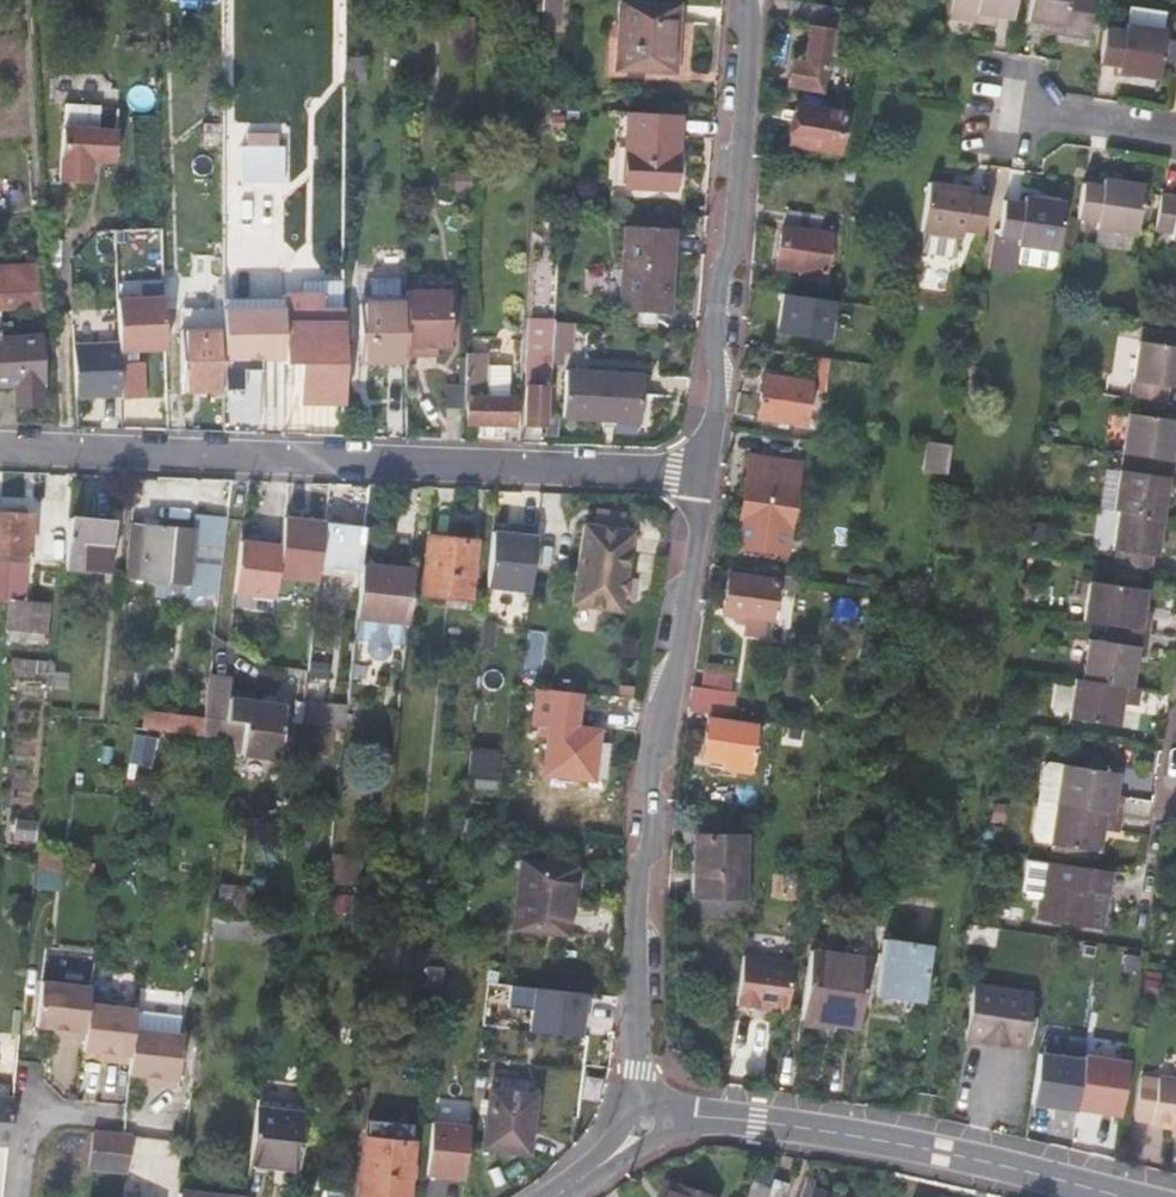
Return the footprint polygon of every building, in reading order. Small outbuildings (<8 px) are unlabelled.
[(562,0),(542,0),(541,17),(560,18),(562,0)] [(675,72),(678,4),(622,0),(617,0),(614,69),(675,72)] [(978,23),(979,12),(997,15),(1016,18),(1019,0),(951,0),(949,19),(978,23)] [(1041,21),(1044,0),(1032,0),(1029,19),(1041,21)] [(1047,21),(1066,24),(1064,34),(1090,37),(1095,0),(1044,0),(1041,21),(1047,21)] [(790,1),(787,20),(834,27),(844,28),(846,9),(790,1)] [(995,25),(997,15),(979,12),(978,23),(995,25)] [(1116,59),(1115,66),(1157,73),(1164,24),(1123,17),(1122,23),(1104,21),(1098,56),(1116,59)] [(469,21),(449,20),(447,44),(468,45),(469,21)] [(1046,31),(1064,34),(1066,24),(1047,21),(1046,31)] [(804,58),(799,58),(792,57),(787,86),(821,92),(831,29),(810,26),(806,50),(804,58)] [(850,41),(832,38),(831,50),(849,52),(850,41)] [(361,56),(345,56),(345,79),(361,80),(361,56)] [(836,154),(844,112),(795,103),(787,144),(836,154)] [(673,190),(677,116),(628,114),(624,187),(673,190)] [(112,130),(59,129),(58,183),(88,183),(88,159),(112,160),(112,130)] [(282,171),(282,135),(241,136),(241,171),(282,171)] [(424,157),(411,157),(411,172),(424,172),(424,157)] [(1096,179),(1080,177),(1075,214),(1090,217),(1089,223),(1131,229),(1138,179),(1097,173),(1096,179)] [(964,230),(975,231),(984,234),(990,197),(969,195),(970,186),(927,181),(920,230),(963,236),(964,230)] [(1153,224),(1156,224),(1161,195),(1156,189),(1153,224)] [(1175,235),(1175,191),(1156,189),(1161,195),(1156,224),(1175,227),(1175,235)] [(1064,202),(1021,196),(1020,203),(999,200),(994,236),(1015,239),(1014,246),(1017,246),(1015,263),(1048,268),(1052,264),(1054,252),(1057,252),(1064,202)] [(824,265),(826,250),(828,234),(818,232),(820,216),(787,211),(784,227),(781,227),(776,266),(797,268),(796,275),(822,279),(824,265)] [(668,312),(673,228),(623,224),(619,309),(668,312)] [(151,230),(126,229),(126,249),(151,249),(151,230)] [(959,257),(960,236),(928,234),(927,255),(959,257)] [(832,250),(826,250),(824,265),(830,266),(832,250)] [(0,265),(0,304),(8,303),(39,301),(36,262),(0,265)] [(332,294),(344,294),(344,270),(332,271),(332,294)] [(449,290),(405,290),(405,301),(405,350),(405,354),(423,354),(423,347),(448,347),(449,290)] [(781,291),(777,333),(834,339),(838,297),(781,291)] [(343,346),(344,309),(321,309),(320,294),(283,294),(283,300),(283,301),(283,308),(283,359),(283,362),(299,362),(299,401),(343,402),(343,346)] [(405,301),(358,301),(358,360),(405,360),(405,354),(405,350),(405,301)] [(8,303),(0,304),(0,321),(9,320),(8,303)] [(283,308),(222,308),(222,331),(222,352),(222,359),(240,359),(259,359),(283,359),(283,308)] [(105,310),(82,310),(82,348),(82,360),(141,360),(141,327),(105,327),(105,310)] [(0,321),(0,382),(16,381),(17,403),(42,402),(38,335),(10,336),(9,320),(0,321)] [(1175,343),(1175,337),(1175,328),(1139,322),(1136,336),(1175,343)] [(525,423),(545,424),(551,328),(531,328),(530,352),(539,352),(539,375),(532,374),(532,385),(525,385),(525,423)] [(184,391),(223,391),(222,359),(222,352),(222,331),(184,331),(184,391)] [(1125,393),(1160,399),(1162,380),(1175,382),(1175,343),(1134,336),(1125,393)] [(487,342),(466,342),(465,353),(487,354),(487,342)] [(487,354),(465,353),(465,384),(464,408),(464,423),(512,424),(513,398),(509,398),(511,368),(487,366),(487,354)] [(811,389),(823,391),(828,359),(816,357),(811,389)] [(259,359),(240,359),(240,371),(259,371),(259,359)] [(638,421),(641,375),(566,370),(563,417),(638,421)] [(802,422),(808,383),(763,377),(757,416),(802,422)] [(0,382),(0,423),(18,423),(17,403),(16,381),(0,382)] [(446,407),(464,408),(465,384),(447,383),(446,407)] [(1117,449),(1130,451),(1165,456),(1175,458),(1175,440),(1168,439),(1171,417),(1122,410),(1117,449)] [(953,445),(929,441),(925,470),(948,474),(953,445)] [(1157,512),(1165,456),(1130,451),(1128,466),(1112,464),(1098,464),(1093,502),(1114,506),(1157,512)] [(788,528),(798,463),(748,455),(737,520),(788,528)] [(1112,545),(1110,563),(1144,568),(1147,550),(1151,550),(1157,512),(1114,506),(1108,543),(1112,545)] [(14,552),(25,553),(34,549),(35,518),(28,517),(29,514),(0,513),(0,551),(14,552)] [(109,521),(68,516),(62,573),(69,573),(70,567),(104,570),(109,521)] [(1047,524),(1029,522),(1026,541),(1044,544),(1047,524)] [(316,566),(360,571),(361,561),(364,528),(322,524),(316,566)] [(630,531),(582,524),(570,604),(618,611),(621,592),(625,592),(627,579),(623,578),(630,531)] [(192,529),(143,525),(138,578),(187,582),(192,529)] [(530,592),(541,533),(496,525),(486,584),(530,592)] [(467,596),(473,541),(429,537),(423,592),(467,596)] [(0,559),(0,597),(29,597),(29,558),(0,559)] [(359,579),(355,616),(353,634),(366,636),(365,645),(370,651),(383,652),(389,647),(390,638),(404,639),(405,635),(406,621),(413,566),(361,561),(360,571),(359,579)] [(315,574),(359,579),(360,571),(316,566),(315,574)] [(769,620),(775,582),(727,573),(720,614),(743,617),(741,630),(762,633),(764,620),(769,620)] [(781,589),(794,590),(796,577),(782,575),(781,589)] [(296,626),(300,587),(235,578),(230,618),(296,626)] [(1093,578),(1087,618),(1117,622),(1150,628),(1153,610),(1145,609),(1148,586),(1093,578)] [(45,605),(9,601),(5,639),(41,642),(45,605)] [(1092,637),(1086,675),(1134,682),(1139,643),(1148,645),(1150,628),(1117,622),(1114,640),(1092,637)] [(703,673),(700,692),(727,697),(729,677),(703,673)] [(1138,701),(1142,684),(1134,682),(1086,675),(1077,674),(1072,715),(1120,722),(1123,699),(1138,701)] [(231,678),(208,675),(201,736),(232,739),(230,753),(276,759),(283,705),(229,699),(231,678)] [(572,728),(577,691),(538,687),(534,723),(540,723),(547,724),(546,735),(542,772),(589,778),(591,776),(605,778),(609,743),(595,741),(596,731),(572,728)] [(727,697),(700,692),(690,691),(687,709),(729,716),(732,697),(727,697)] [(302,701),(300,722),(311,723),(335,727),(343,728),(343,723),(345,707),(302,701)] [(151,728),(200,731),(201,714),(152,711),(151,728)] [(747,772),(754,725),(707,718),(701,759),(722,761),(722,768),(747,772)] [(335,727),(311,723),(310,736),(312,737),(311,754),(329,756),(332,738),(334,738),(335,727)] [(539,734),(546,735),(547,724),(540,723),(539,734)] [(472,746),(470,784),(499,785),(500,748),(472,746)] [(1120,771),(1065,761),(1053,758),(1046,763),(1042,798),(1060,801),(1122,811),(1125,793),(1116,792),(1120,771)] [(1120,828),(1122,811),(1060,801),(1042,798),(1037,832),(1042,838),(1054,840),(1101,848),(1105,826),(1120,828)] [(35,843),(37,824),(16,822),(14,841),(35,843)] [(696,894),(729,894),(741,894),(742,838),(696,837),(696,846),(696,894)] [(728,900),(729,894),(696,894),(696,846),(690,846),(690,899),(728,900)] [(1095,924),(1104,868),(1042,858),(1033,916),(1081,923),(1083,922),(1095,924)] [(565,933),(573,868),(520,861),(513,927),(565,933)] [(252,888),(219,884),(214,915),(240,919),(250,920),(252,888)] [(351,894),(333,893),(332,911),(349,913),(351,894)] [(208,933),(273,942),(275,924),(250,920),(240,919),(214,915),(210,915),(208,933)] [(882,940),(875,990),(921,998),(929,947),(882,940)] [(833,1022),(856,1025),(866,959),(811,950),(799,1031),(830,1036),(833,1022)] [(792,961),(741,954),(734,1003),(755,1006),(756,1002),(786,1007),(792,961)] [(46,1027),(51,982),(38,980),(33,1025),(46,1027)] [(81,1039),(86,1003),(88,987),(51,982),(46,1027),(51,1028),(63,1029),(62,1037),(81,1039)] [(1022,1046),(1030,991),(970,982),(961,1037),(1022,1046)] [(585,992),(510,983),(507,1005),(531,1008),(528,1028),(580,1034),(585,992)] [(874,996),(921,1003),(921,998),(875,990),(874,996)] [(133,1009),(86,1003),(81,1039),(80,1049),(97,1052),(109,1053),(108,1061),(127,1063),(131,1029),(133,1013),(133,1009)] [(19,1009),(11,1008),(8,1032),(16,1033),(19,1009)] [(133,1013),(131,1029),(127,1063),(126,1074),(143,1076),(155,1077),(154,1085),(174,1087),(180,1034),(176,1034),(177,1018),(133,1013)] [(50,1035),(62,1037),(63,1029),(51,1028),(50,1035)] [(1122,1116),(1131,1059),(1040,1046),(1032,1103),(1122,1116)] [(109,1053),(97,1052),(96,1060),(108,1061),(109,1053)] [(155,1077),(143,1076),(143,1084),(154,1085),(155,1077)] [(527,1152),(534,1095),(527,1094),(530,1081),(500,1077),(499,1091),(488,1090),(482,1147),(527,1152)] [(1156,1082),(1156,1085),(1138,1083),(1132,1124),(1149,1126),(1149,1130),(1169,1133),(1175,1134),(1175,1085),(1156,1082)] [(5,1145),(10,1098),(0,1097),(0,1144),(5,1145)] [(267,1176),(295,1179),(303,1106),(254,1100),(247,1164),(268,1166),(267,1176)] [(469,1129),(430,1126),(425,1173),(464,1176),(469,1129)] [(86,1167),(90,1167),(123,1172),(128,1136),(90,1131),(86,1167)] [(410,1144),(364,1139),(359,1194),(382,1196),(404,1196),(410,1144)] [(246,1173),(267,1176),(268,1166),(247,1164),(246,1173)] [(770,1178),(768,1187),(764,1196),(782,1196),(786,1184),(770,1178)] [(800,1196),(834,1196),(811,1189),(813,1182),(806,1180),(800,1196)] [(768,1187),(752,1181),(746,1196),(764,1196),(768,1187)] [(659,1196),(666,1196),(670,1184),(664,1182),(659,1196)] [(670,1184),(666,1196),(707,1196),(670,1184)]
